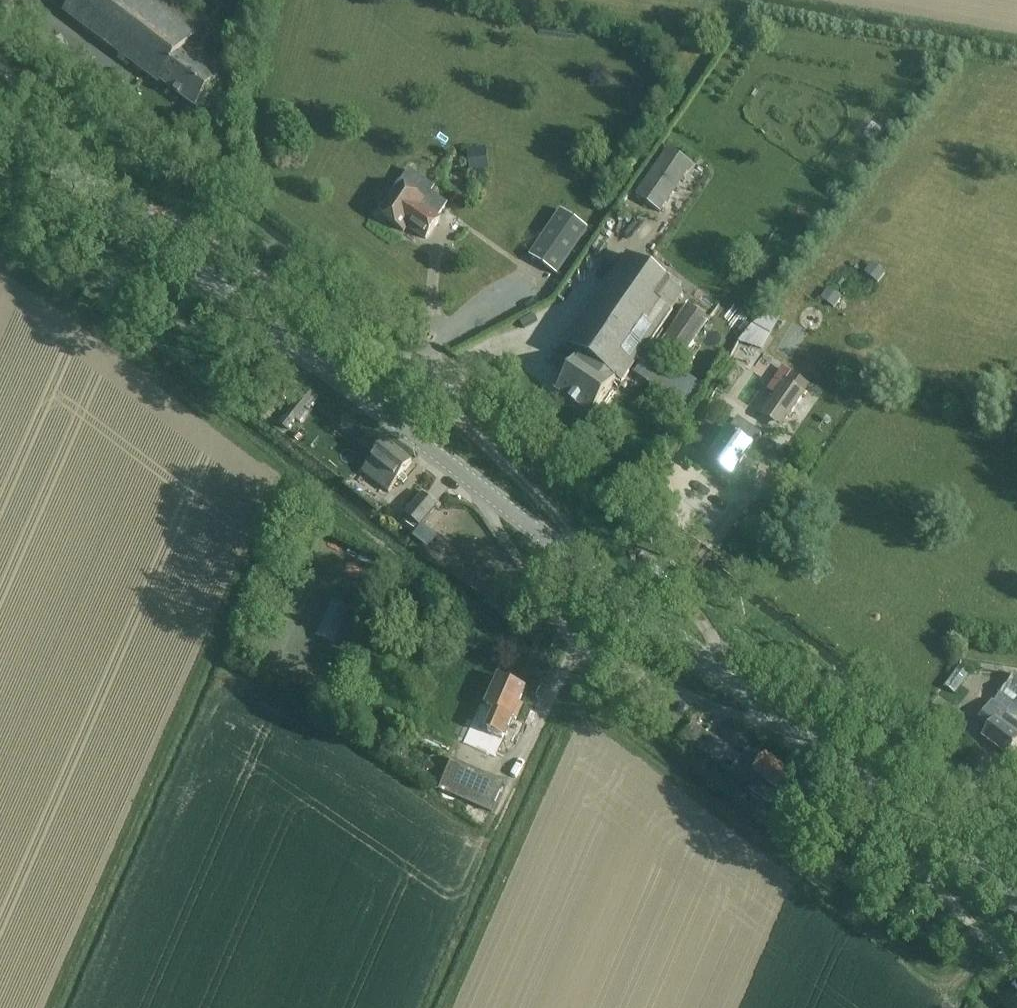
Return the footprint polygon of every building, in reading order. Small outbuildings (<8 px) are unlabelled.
[(219,77),(203,64),(186,51),(208,22),(178,0),(73,0),(63,13),(159,86),(161,83),(196,109),(220,77),(219,77)] [(486,147),(466,149),(469,172),(488,170),(486,147)] [(668,149),(636,195),(660,212),(692,166),(668,149)] [(425,201),(399,184),(378,215),(403,232),(407,227),(426,240),(440,219),(421,207),(425,201)] [(561,214),(529,260),(555,278),(587,232),(561,214)] [(622,382),(683,294),(628,256),(567,344),(582,354),(557,391),(591,414),(617,378),(622,382)] [(871,263),(864,272),(877,283),(884,273),(871,263)] [(827,289),(820,298),(833,308),(840,298),(827,289)] [(681,361),(709,321),(689,307),(661,347),(681,361)] [(747,331),(739,342),(758,348),(759,349),(760,349),(768,335),(779,318),(778,318),(778,317),(770,313),(751,326),(747,331)] [(644,360),(634,374),(675,405),(688,414),(698,400),(686,391),(684,390),(650,365),(649,364),(644,360)] [(765,412),(764,412),(766,413),(783,425),(804,395),(810,386),(792,373),(786,382),(776,396),(766,410),(765,412)] [(307,388),(279,423),(288,430),(315,395),(307,388)] [(345,413),(340,419),(351,428),(356,422),(345,413)] [(738,419),(707,462),(732,479),(754,448),(752,447),(760,435),(738,419)] [(386,442),(361,474),(388,494),(412,463),(386,442)] [(423,494),(405,517),(419,528),(421,524),(437,505),(423,494)] [(416,531),(413,536),(422,543),(431,532),(421,524),(419,528),(416,531)] [(1014,675),(999,696),(1016,709),(1016,677),(1014,675)] [(470,725),(464,741),(494,755),(501,739),(503,740),(513,718),(515,719),(522,704),(519,703),(525,690),(499,678),(487,707),(480,704),(470,725)] [(1016,744),(1016,721),(992,702),(978,720),(989,728),(982,737),(1008,757),(1016,744)] [(693,723),(680,739),(688,745),(700,755),(702,752),(708,745),(712,739),(700,729),(693,723)] [(373,726),(368,735),(379,740),(384,731),(373,726)] [(746,751),(729,773),(733,776),(747,787),(771,805),(779,796),(780,794),(787,786),(795,776),(766,753),(759,761),(751,755),(746,751)] [(452,760),(439,791),(451,796),(447,806),(447,807),(446,808),(447,809),(453,811),(454,810),(454,809),(456,804),(458,799),(491,814),(504,783),(486,775),(455,761),(452,760)]
